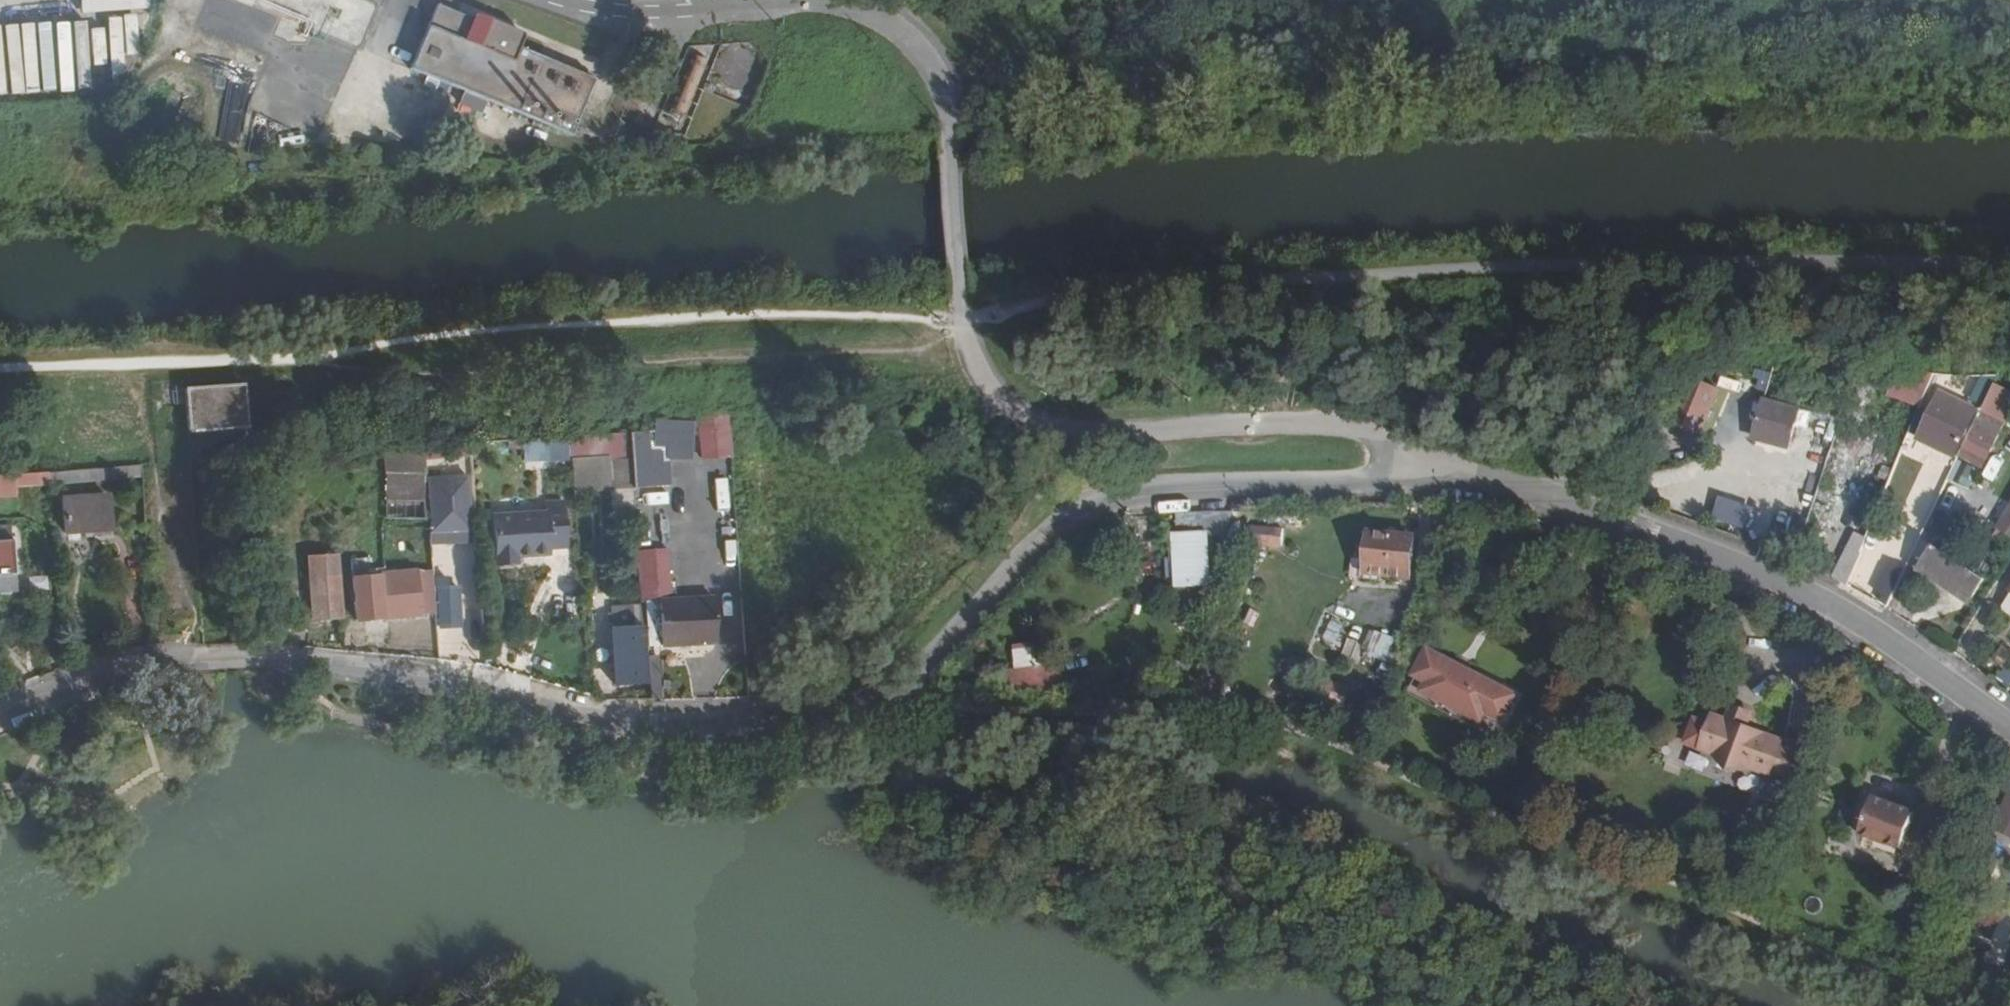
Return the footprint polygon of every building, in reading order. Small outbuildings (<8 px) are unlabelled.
[(434,1),(407,69),(570,134),(592,79),(515,48),(520,36),(434,1)] [(767,72),(748,46),(720,66),(739,92),(767,72)] [(1890,400),(1926,407),(1932,373),(1896,367),(1890,400)] [(217,431),(252,428),(248,384),(190,388),(193,432),(217,431)] [(1915,442),(1954,460),(1976,413),(1936,395),(1915,442)] [(1788,414),(1763,406),(1755,434),(1786,443),(1791,430),(1784,428),(1788,414)] [(732,410),(698,411),(700,460),(734,459),(732,410)] [(1976,413),(1954,460),(1977,470),(1998,422),(1976,413)] [(660,466),(657,431),(634,433),(636,467),(660,466)] [(698,438),(661,434),(659,444),(697,448),(698,438)] [(592,436),(594,479),(613,479),(611,435),(592,436)] [(477,455),(476,444),(430,448),(431,473),(444,473),(443,458),(466,458),(466,455),(477,455)] [(431,473),(430,448),(392,451),(395,501),(433,499),(431,473)] [(466,473),(466,458),(443,458),(444,473),(443,474),(466,473)] [(92,479),(92,470),(52,473),(53,483),(92,479)] [(435,499),(433,499),(433,532),(460,530),(458,500),(474,499),(473,476),(435,478),(435,499)] [(1716,523),(1749,530),(1754,506),(1721,499),(1716,523)] [(70,539),(114,535),(111,500),(68,505),(70,539)] [(551,549),(569,549),(566,502),(548,503),(548,514),(495,517),(498,565),(519,564),(519,556),(551,555),(551,549)] [(1999,528),(2009,535),(2009,508),(1999,528)] [(1223,530),(1223,515),(1181,516),(1181,523),(1207,523),(1207,530),(1223,530)] [(1209,585),(1208,535),(1178,538),(1179,586),(1209,585)] [(1412,578),(1415,539),(1368,538),(1366,576),(1412,578)] [(17,591),(15,542),(0,543),(0,592),(17,591)] [(343,617),(340,555),(335,555),(335,548),(323,548),(323,556),(312,556),(315,618),(343,617)] [(1966,603),(1982,580),(1931,548),(1915,573),(1966,603)] [(641,597),(673,597),(672,552),(640,553),(641,597)] [(358,619),(437,614),(435,571),(402,575),(402,566),(386,567),(386,570),(374,571),(371,559),(353,561),(358,619)] [(1882,585),(1897,594),(1910,570),(1895,562),(1882,585)] [(719,642),(714,597),(705,598),(709,643),(719,642)] [(721,597),(714,597),(719,642),(724,642),(721,597)] [(709,643),(705,598),(654,601),(655,628),(650,628),(655,682),(659,682),(657,646),(709,643)] [(613,603),(614,630),(650,628),(648,601),(613,603)] [(616,685),(655,682),(650,628),(614,630),(616,685)] [(1371,629),(1363,652),(1396,663),(1404,640),(1371,629)] [(1037,644),(1016,647),(1020,672),(1041,668),(1037,644)] [(1473,687),(1424,662),(1416,677),(1465,700),(1473,687)] [(1788,774),(1800,741),(1777,733),(1776,737),(1714,715),(1705,748),(1719,751),(1719,753),(1729,769),(1749,764),(1768,771),(1769,767),(1788,774)] [(2009,838),(2009,790),(2008,789),(1996,835),(2009,838)] [(1899,847),(1912,810),(1871,796),(1859,832),(1899,847)]
